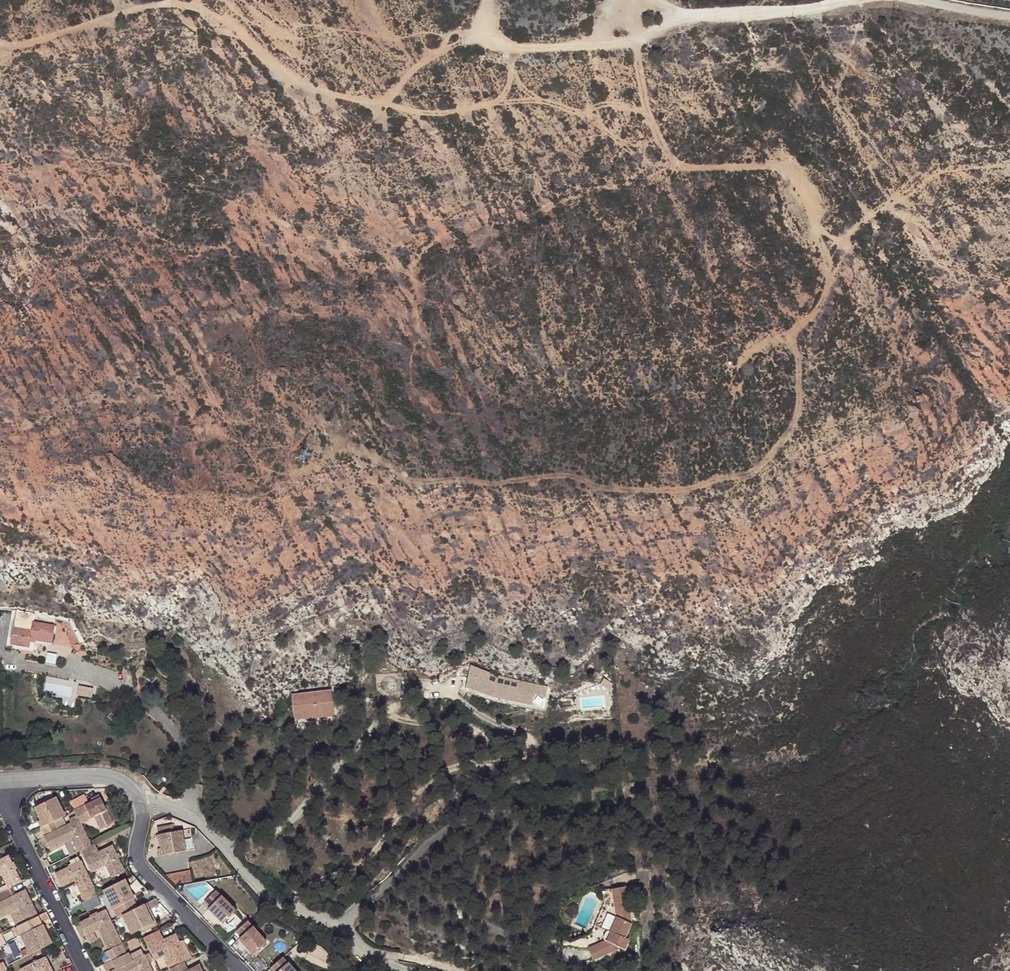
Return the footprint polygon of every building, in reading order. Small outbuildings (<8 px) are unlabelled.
[(3,629),(9,630),(14,631),(16,617),(4,616),(3,629)] [(16,648),(16,652),(26,653),(27,640),(32,641),(32,644),(48,646),(51,629),(28,626),(27,633),(14,631),(9,630),(6,646),(16,648)] [(15,658),(16,652),(16,648),(6,646),(5,656),(15,658)] [(540,710),(544,689),(506,681),(494,679),(467,667),(462,690),(486,699),(487,699),(502,702),(540,710)] [(87,699),(89,692),(76,690),(75,697),(87,699)] [(333,729),(330,703),(290,708),(292,727),(293,728),(293,734),(295,734),(296,734),(305,733),(305,732),(306,732),(306,733),(315,732),(315,731),(316,731),(325,730),(326,730),(330,730),(333,729)] [(79,821),(81,825),(96,818),(103,832),(115,826),(101,799),(91,805),(85,795),(73,801),(78,812),(76,814),(79,821)] [(61,818),(64,817),(53,798),(32,808),(38,822),(36,824),(39,830),(61,818)] [(81,851),(91,846),(81,825),(79,821),(66,828),(61,818),(39,830),(50,851),(64,845),(72,841),(78,853),(81,851)] [(177,825),(162,826),(165,848),(159,849),(161,859),(189,855),(185,833),(179,834),(178,829),(177,825)] [(70,857),(76,854),(78,853),(72,841),(64,845),(70,857)] [(96,844),(91,846),(81,851),(92,873),(106,866),(113,879),(125,873),(112,847),(100,853),(96,844)] [(9,888),(18,883),(6,858),(0,861),(0,876),(7,889),(9,888)] [(85,912),(100,904),(96,896),(80,862),(54,877),(60,889),(73,882),(82,900),(79,902),(85,912)] [(170,873),(172,884),(195,879),(193,869),(170,873)] [(121,905),(125,915),(140,908),(126,881),(107,891),(115,907),(121,905)] [(226,887),(211,893),(214,900),(212,901),(220,920),(237,913),(226,887)] [(36,917),(24,893),(13,898),(9,888),(7,889),(0,892),(0,919),(11,914),(19,910),(25,923),(36,917)] [(624,898),(610,900),(614,933),(609,941),(607,940),(605,939),(600,940),(598,943),(598,946),(600,952),(583,960),(588,970),(589,970),(615,959),(620,961),(624,952),(622,950),(629,936),(624,898)] [(160,907),(154,901),(140,908),(125,915),(124,916),(134,933),(154,923),(148,912),(160,907)] [(101,906),(100,904),(85,912),(86,914),(101,906)] [(11,914),(17,926),(25,923),(19,910),(11,914)] [(110,952),(121,946),(110,923),(104,912),(74,927),(80,938),(85,936),(93,932),(99,929),(110,952)] [(48,921),(45,913),(36,917),(25,923),(17,926),(16,927),(20,936),(29,956),(49,946),(39,926),(48,921)] [(248,924),(236,935),(241,940),(240,942),(254,957),(267,945),(248,924)] [(85,936),(89,945),(97,940),(93,932),(85,936)] [(178,967),(185,963),(190,961),(183,946),(178,935),(166,940),(163,933),(145,941),(154,961),(171,952),(178,967)] [(22,959),(29,956),(20,936),(12,940),(22,959)] [(190,961),(197,957),(190,943),(183,946),(190,961)] [(121,946),(110,952),(107,953),(111,961),(115,969),(113,970),(151,970),(140,950),(129,956),(123,945),(121,946)] [(11,957),(3,960),(7,967),(14,963),(11,957)] [(45,961),(25,970),(50,970),(45,961)] [(111,961),(105,965),(108,970),(113,970),(115,969),(111,961)] [(273,970),(290,970),(282,962),(273,970)]
